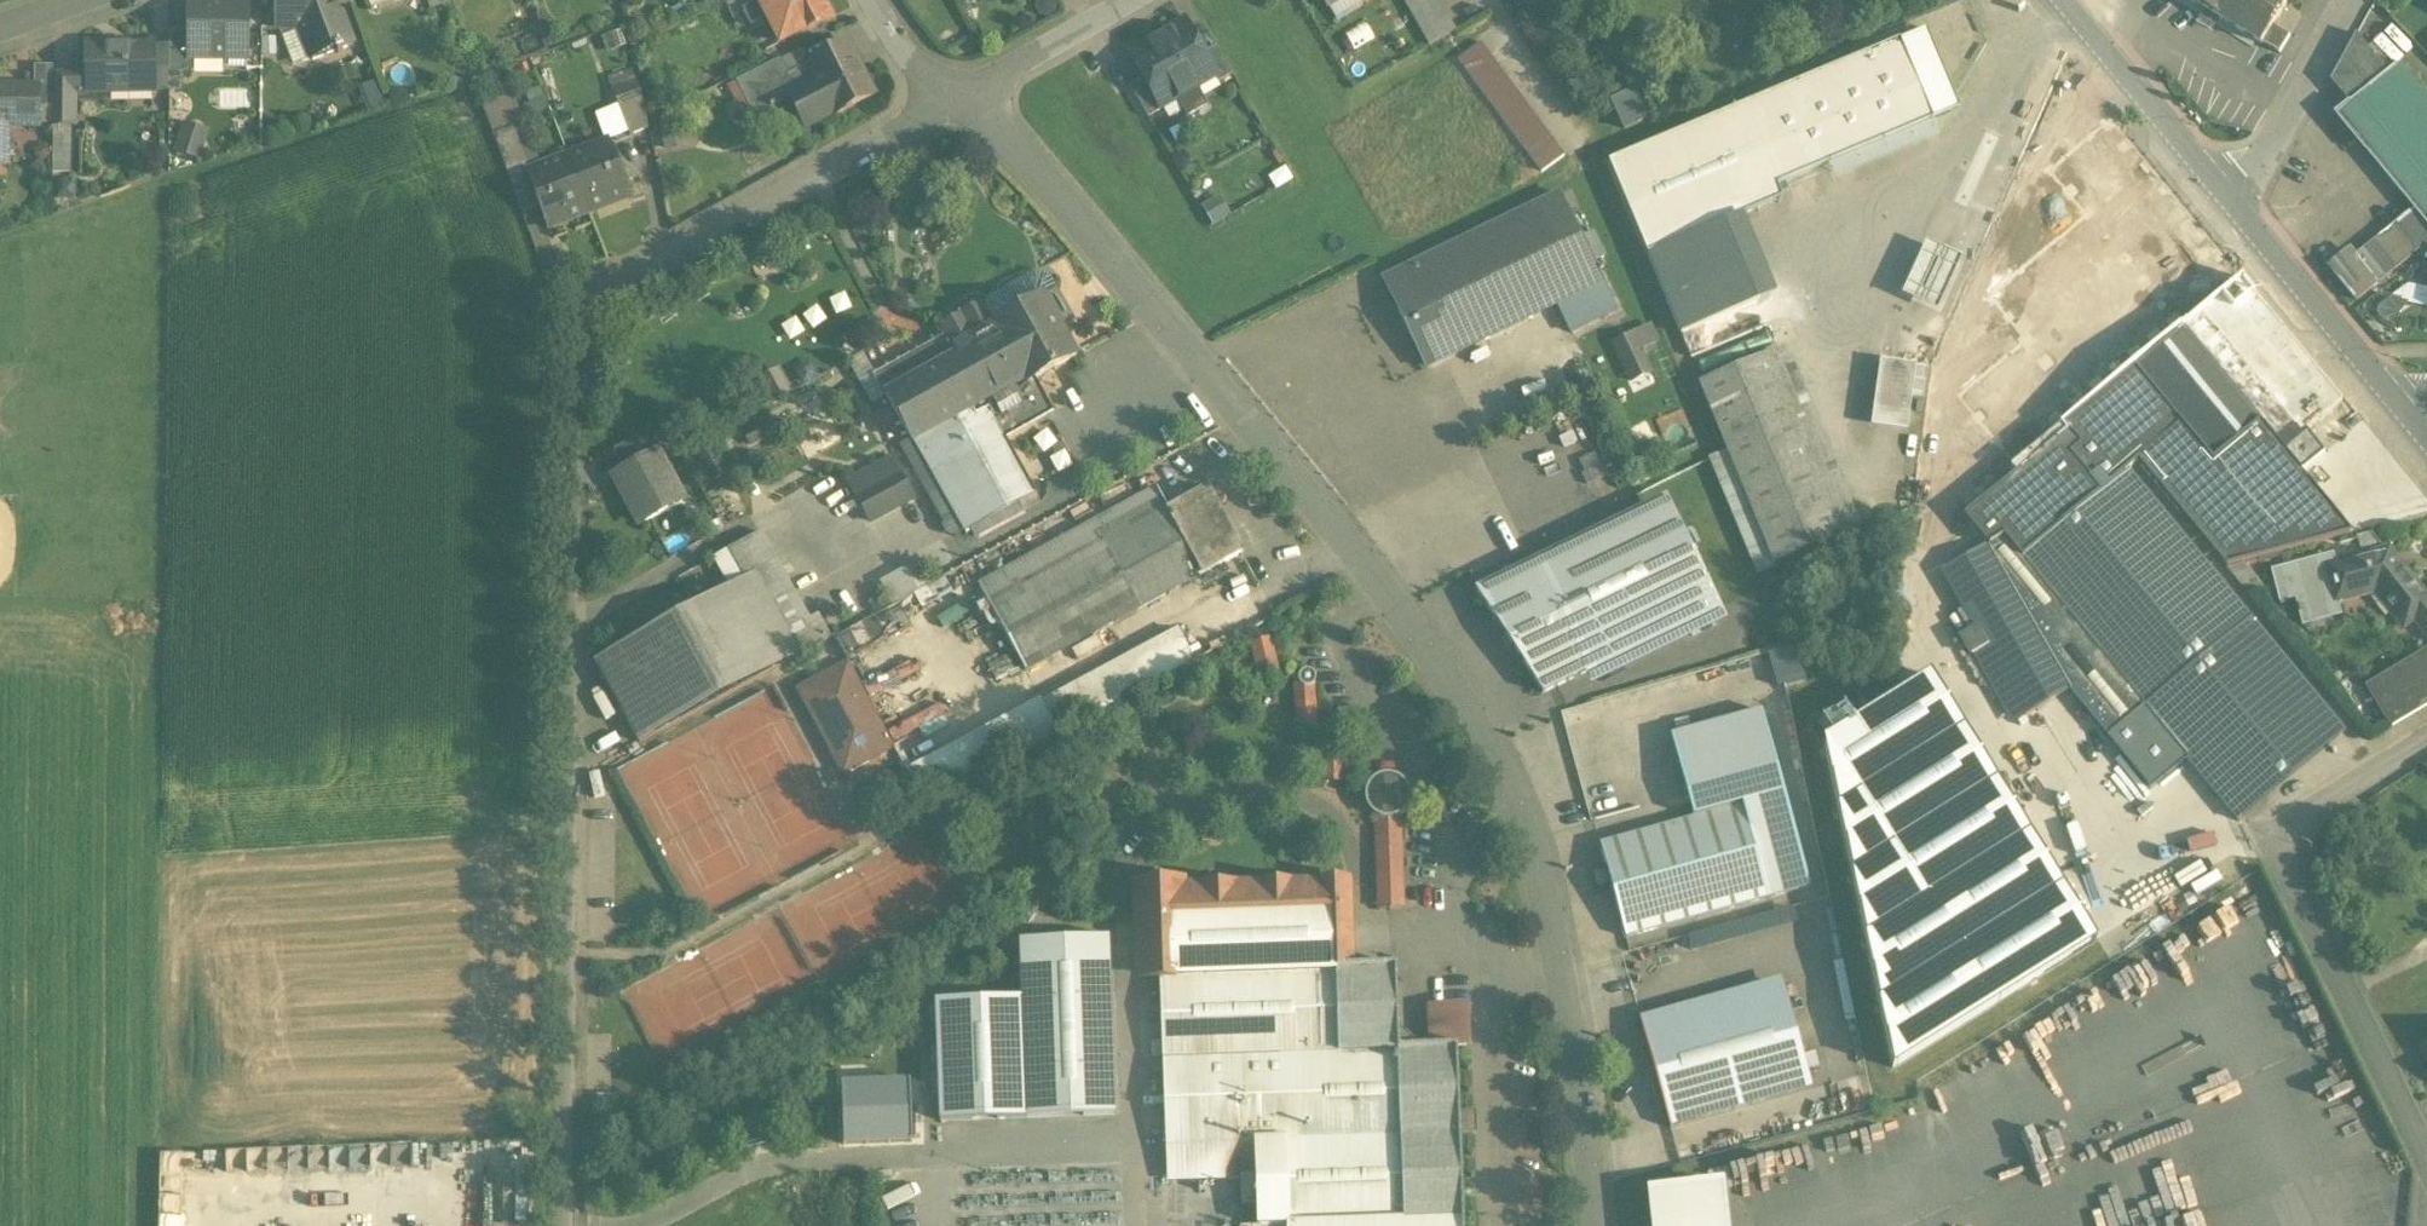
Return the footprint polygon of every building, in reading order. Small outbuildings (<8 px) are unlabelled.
[(275,28),(300,29),(312,61),(336,52),(337,54),(342,52),(341,50),(353,46),(337,5),(350,5),(352,4),(351,0),(275,0),(275,28)] [(722,0),(736,27),(764,13),(758,2),(757,0),(723,0),(722,0)] [(758,2),(764,13),(779,44),(795,36),(795,37),(832,18),(822,0),(762,0),(758,2)] [(1436,0),(1401,0),(1428,47),(1455,32),(1436,0)] [(2220,22),(2221,21),(2262,46),(2262,45),(2273,27),(2290,0),(2185,0),(2220,22)] [(247,4),(213,4),(209,8),(190,8),(189,32),(189,58),(191,58),(246,59),(247,4)] [(1182,20),(1164,30),(1167,34),(1129,56),(1142,79),(1159,109),(1160,108),(1214,77),(1215,77),(1202,55),(1182,20)] [(1926,29),(1899,41),(1932,121),(1960,109),(1926,29)] [(189,32),(169,32),(169,46),(169,76),(191,76),(191,58),(189,58),(189,32)] [(2356,39),(2332,86),(2351,106),(2387,76),(2356,39)] [(1899,41),(1742,106),(1776,186),(1932,121),(1899,41)] [(1564,156),(1480,43),(1457,60),(1541,173),(1564,156)] [(153,46),(110,47),(110,44),(86,44),(87,76),(87,93),(153,92),(153,46)] [(169,46),(153,46),(153,92),(168,92),(169,76),(169,46)] [(845,46),(808,65),(817,83),(789,97),(805,128),(832,114),(833,115),(874,94),(873,93),(870,94),(862,78),(865,76),(857,61),(854,63),(845,46)] [(1231,76),(1215,47),(1202,55),(1215,77),(1214,77),(1217,84),(1231,76)] [(779,59),(735,82),(755,121),(773,112),(772,109),(774,107),(773,105),(789,97),(817,83),(808,65),(787,75),(779,59)] [(53,67),(34,67),(34,88),(38,88),(38,108),(52,108),(53,76),(53,67)] [(2396,69),(2387,76),(2351,106),(2329,126),(2349,149),(2357,142),(2426,226),(2426,106),(2396,69)] [(87,76),(53,76),(52,108),(52,125),(72,126),(72,94),(87,93),(87,76)] [(1142,79),(1129,87),(1147,119),(1162,110),(1160,108),(1159,109),(1142,79)] [(0,87),(0,165),(7,165),(7,127),(38,127),(38,108),(38,88),(34,88),(0,87)] [(640,92),(616,100),(629,136),(647,130),(640,92)] [(511,93),(480,105),(492,135),(513,127),(527,164),(537,160),(511,93)] [(1632,93),(1610,104),(1623,130),(1645,119),(1632,93)] [(1608,162),(1647,256),(1740,217),(1782,200),(1776,186),(1742,106),(1608,162)] [(206,158),(213,128),(184,121),(177,151),(206,158)] [(513,127),(492,135),(506,171),(527,164),(513,127)] [(608,141),(566,157),(587,214),(590,213),(588,209),(626,196),(628,200),(630,199),(608,141)] [(566,157),(526,171),(547,228),(550,228),(548,224),(585,211),(586,214),(587,214),(566,157)] [(1558,196),(1382,281),(1425,369),(1556,306),(1569,334),(1615,312),(1558,196)] [(2356,261),(2350,254),(2330,272),(2357,302),(2426,243),(2426,226),(2413,210),(2356,261)] [(1740,217),(1647,256),(1680,335),(1773,296),(1740,217)] [(1925,243),(1901,297),(1936,313),(1960,259),(1925,243)] [(2339,404),(2239,281),(2134,368),(2210,462),(2255,425),(2271,444),(2291,428),(2298,437),(2302,433),(2339,404)] [(945,339),(874,378),(910,442),(901,448),(944,525),(955,519),(963,534),(968,531),(972,539),(978,540),(1024,515),(1018,504),(1033,496),(1003,441),(1008,438),(1052,414),(1034,381),(1075,358),(1058,327),(1064,323),(1063,321),(1058,324),(1052,313),(1051,314),(1044,302),(1045,301),(1044,300),(1043,300),(1042,299),(992,326),(981,306),(939,329),(945,339)] [(1614,337),(1629,380),(1657,371),(1648,345),(1663,340),(1657,323),(1614,337)] [(1842,538),(1766,356),(1699,384),(1774,566),(1842,538)] [(1915,367),(1879,362),(1871,418),(1907,423),(1915,367)] [(2255,425),(2210,462),(2134,368),(2106,392),(2117,406),(2084,433),(2073,420),(2061,429),(2076,448),(2067,455),(2098,492),(2124,470),(2125,471),(2135,462),(2222,567),(2349,535),(2299,472),(2320,455),(2302,433),(2298,437),(2291,428),(2271,444),(2255,425)] [(2052,443),(1961,516),(1985,546),(2003,536),(2020,557),(2098,492),(2067,455),(2076,448),(2061,429),(2059,427),(2047,436),(2052,443)] [(641,436),(612,451),(623,470),(651,455),(641,436)] [(623,470),(613,475),(640,525),(681,503),(654,453),(651,455),(623,470)] [(872,521),(919,500),(898,453),(851,474),(872,521)] [(2125,471),(2124,470),(2098,492),(2020,557),(2003,536),(1985,546),(1996,566),(2001,563),(2007,574),(2003,576),(2019,604),(2026,600),(2032,611),(2025,615),(2037,634),(2051,626),(2061,643),(2047,652),(2070,692),(2069,692),(2147,789),(2184,758),(2235,821),(2341,733),(2125,471)] [(1155,490),(977,586),(1024,672),(1137,611),(1102,547),(1167,512),(1168,511),(1156,490),(1155,491),(1155,490)] [(1666,497),(1473,591),(1541,695),(1720,608),(1666,497)] [(1211,499),(1193,509),(1188,500),(1168,511),(1167,512),(1202,576),(1241,554),(1211,499)] [(1167,512),(1102,547),(1137,611),(1202,576),(1167,512)] [(776,564),(759,534),(713,559),(730,587),(754,574),(755,575),(776,564)] [(2019,604),(2003,576),(2007,574),(2001,563),(1996,566),(1985,546),(1940,572),(1972,628),(1955,638),(1966,657),(1970,654),(1988,684),(1980,689),(2004,729),(2069,692),(2070,692),(2047,652),(2061,643),(2051,626),(2037,634),(2025,615),(2032,611),(2026,600),(2019,604)] [(2383,553),(2328,569),(2326,570),(2334,600),(2371,590),(2401,626),(2411,618),(2425,634),(2426,632),(2426,633),(2426,606),(2383,553)] [(2325,557),(2269,572),(2278,604),(2293,600),(2300,627),(2304,626),(2299,611),(2334,601),(2334,600),(2326,570),(2328,569),(2325,557)] [(894,602),(931,584),(920,561),(883,579),(894,602)] [(730,587),(593,662),(638,744),(828,640),(815,618),(808,622),(776,564),(755,575),(754,574),(730,587)] [(2241,566),(2225,571),(2244,593),(2258,589),(2241,566)] [(853,652),(911,621),(901,602),(843,633),(853,652)] [(1175,631),(1041,704),(1059,736),(1079,725),(1122,702),(1193,663),(1175,631)] [(1775,648),(1787,687),(1811,680),(1799,641),(1775,648)] [(2363,687),(2388,728),(2426,705),(2426,648),(2363,687)] [(893,748),(847,663),(797,690),(815,724),(822,720),(828,731),(826,732),(842,763),(873,746),(878,756),(893,748)] [(1314,684),(1314,680),(1314,677),(1312,674),(1309,672),(1306,672),(1302,673),(1300,674),(1298,677),(1297,681),(1298,684),(1300,687),(1303,689),(1306,689),(1309,688),(1312,687),(1314,684)] [(1929,676),(1825,743),(1892,1070),(2094,942),(1929,676)] [(1039,701),(906,773),(924,807),(1025,753),(1051,738),(1052,739),(1059,736),(1041,704),(1039,701)] [(1122,702),(1079,725),(1088,742),(1131,719),(1122,702)] [(1692,818),(1742,805),(1768,899),(1810,887),(1761,712),(1670,737),(1692,818)] [(1328,726),(1327,730),(1325,730),(1326,782),(1338,782),(1337,740),(1341,738),(1343,736),(1344,731),(1343,728),(1341,725),(1338,723),(1334,723),(1331,724),(1328,726)] [(1395,777),(1386,775),(1377,777),(1369,782),(1364,789),(1362,798),(1364,806),(1368,813),(1376,818),(1384,820),(1386,820),(1393,819),(1401,814),(1407,807),(1409,798),(1407,790),(1402,782),(1395,777)] [(1692,818),(1600,844),(1626,938),(1768,899),(1742,805),(1692,818)] [(1384,820),(1381,820),(1376,818),(1378,852),(1387,852),(1386,820),(1384,820)] [(1181,884),(1135,885),(1137,934),(1138,934),(1157,934),(1157,917),(1181,916),(1180,893),(1181,893),(1181,884)] [(1232,888),(1201,889),(1201,892),(1181,893),(1180,893),(1181,916),(1347,910),(1346,884),(1319,885),(1319,888),(1288,889),(1288,886),(1261,887),(1261,890),(1232,891),(1232,888)] [(1181,916),(1157,917),(1157,934),(1159,975),(1159,979),(1160,979),(1160,976),(1349,968),(1347,910),(1181,916)] [(1157,934),(1138,934),(1139,973),(1138,974),(1139,976),(1159,975),(1157,934)] [(1107,939),(1018,942),(1020,999),(1025,1119),(1114,1116),(1107,939)] [(2274,955),(2225,980),(2271,1069),(2319,1044),(2274,955)] [(1160,976),(1160,979),(1166,1146),(1195,1145),(1252,1143),(1254,1178),(1241,1178),(1241,1180),(1242,1206),(1256,1206),(1256,1225),(1462,1225),(1455,1048),(1431,1048),(1418,1049),(1397,1030),(1394,967),(1349,968),(1160,976)] [(939,1122),(1025,1119),(1020,999),(935,1002),(939,1122)] [(1785,999),(1643,1039),(1664,1111),(1805,1071),(1785,999)] [(1463,1009),(1430,1010),(1431,1048),(1455,1048),(1465,1047),(1463,1009)] [(910,1142),(908,1082),(842,1084),(844,1145),(910,1142)] [(2024,1138),(2036,1167),(2080,1149),(2069,1120),(2024,1138)] [(1252,1143),(1195,1145),(1197,1181),(1241,1180),(1241,1178),(1254,1178),(1252,1143)] [(1648,1192),(1652,1225),(1713,1225),(1708,1185),(1648,1192)]
